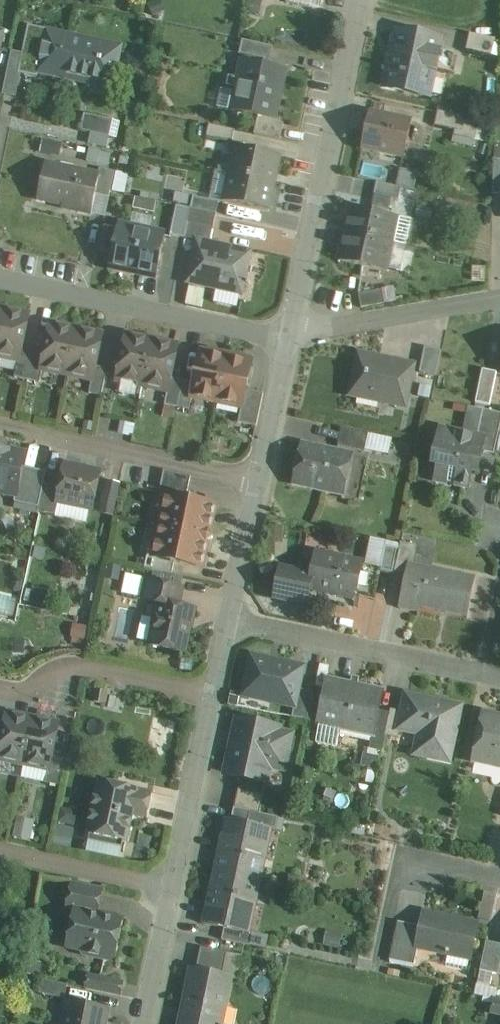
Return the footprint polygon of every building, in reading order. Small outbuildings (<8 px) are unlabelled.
[(69,35),(29,26),(19,74),(37,78),(38,74),(60,79),(69,35)] [(441,41),(395,32),(383,88),(429,97),(441,41)] [(496,40),(470,34),(467,51),(493,57),(496,40)] [(122,46),(69,35),(60,79),(112,90),(122,46)] [(268,46),(241,41),(238,55),(265,60),(268,46)] [(284,70),(242,60),(231,111),(258,117),(273,120),(274,118),(284,70)] [(479,120),(437,111),(434,126),(455,130),(454,136),(475,140),(479,120)] [(411,122),(370,114),(363,150),(403,158),(411,122)] [(112,121),(83,115),(80,131),(109,137),(112,121)] [(273,120),(258,117),(254,135),(279,140),(283,120),(274,118),(273,120)] [(235,131),(209,125),(206,137),(232,142),(235,131)] [(59,154),(62,142),(43,137),(40,150),(59,154)] [(280,156),(235,147),(230,173),(274,182),(280,156)] [(86,161),(109,165),(111,152),(88,148),(86,161)] [(98,175),(45,164),(37,200),(72,207),(71,211),(90,215),(95,195),(99,175),(98,175)] [(114,172),(99,169),(98,175),(99,175),(95,195),(108,198),(114,172)] [(274,182),(230,173),(224,201),(268,211),(274,182)] [(401,188),(377,183),(374,195),(398,200),(401,188)] [(154,210),(156,201),(135,197),(133,206),(154,210)] [(218,203),(193,197),(190,209),(216,215),(218,203)] [(190,210),(176,207),(170,236),(184,239),(187,223),(190,210)] [(391,242),(405,245),(411,220),(350,207),(345,232),(392,242),(391,242)] [(190,209),(190,210),(187,223),(213,228),(216,215),(190,209)] [(213,228),(187,223),(184,239),(195,241),(209,244),(213,228)] [(164,237),(118,227),(109,266),(155,276),(164,237)] [(392,242),(345,232),(338,262),(385,272),(386,268),(399,271),(405,245),(391,242),(392,242)] [(209,244),(195,241),(187,283),(241,294),(244,284),(248,285),(249,283),(244,282),(250,253),(209,244)] [(185,304),(200,307),(205,288),(189,285),(185,304)] [(381,290),(358,294),(360,308),(384,304),(381,290)] [(2,310),(0,321),(0,357),(17,360),(18,360),(20,351),(28,316),(2,310)] [(76,330),(50,325),(44,356),(41,370),(42,370),(66,375),(76,330)] [(101,336),(76,330),(66,375),(91,380),(92,380),(95,367),(101,336)] [(126,336),(116,381),(142,386),(151,342),(126,336)] [(177,347),(151,342),(142,386),(167,392),(170,378),(177,347)] [(440,351),(425,348),(419,373),(435,376),(440,351)] [(32,353),(20,351),(18,360),(17,360),(14,378),(26,381),(32,353)] [(225,358),(200,352),(193,383),(190,397),(191,397),(216,402),(225,358)] [(44,356),(32,353),(26,381),(39,383),(42,370),(41,370),(44,356)] [(414,367),(359,355),(350,395),(404,407),(414,367)] [(251,363),(225,358),(216,402),(240,408),(241,408),(245,390),(251,363)] [(106,369),(95,367),(92,380),(91,380),(88,394),(101,396),(106,369)] [(497,373),(483,370),(476,403),(491,406),(497,373)] [(182,381),(170,378),(167,392),(164,406),(176,408),(182,381)] [(182,381),(176,408),(189,411),(191,397),(190,397),(193,383),(182,381)] [(263,394),(245,390),(241,408),(240,408),(237,423),(255,427),(263,394)] [(482,410),(477,437),(484,439),(482,452),(493,455),(499,424),(499,414),(482,410)] [(368,434),(340,429),(337,446),(364,452),(368,434)] [(477,437),(439,429),(432,464),(439,465),(436,480),(454,484),(454,485),(468,488),(471,472),(477,473),(482,452),(484,439),(477,437)] [(351,455),(301,445),(293,484),(342,495),(351,455)] [(0,451),(0,494),(14,497),(16,497),(22,467),(24,454),(6,450),(5,452),(0,451)] [(99,474),(64,466),(59,488),(56,502),(57,502),(92,509),(99,474)] [(45,472),(22,467),(16,497),(14,497),(13,502),(38,508),(43,484),(45,472)] [(190,477),(163,471),(158,494),(166,496),(166,495),(185,500),(190,477)] [(106,481),(98,514),(111,517),(119,484),(106,481)] [(59,488),(43,484),(38,508),(37,512),(54,515),(57,502),(56,502),(59,488)] [(185,500),(166,495),(166,496),(152,557),(152,558),(174,563),(201,568),(207,542),(207,541),(212,538),(208,533),(209,532),(215,506),(185,500)] [(417,548),(400,545),(395,567),(409,570),(413,570),(414,565),(417,548)] [(397,550),(385,548),(380,570),(392,573),(397,550)] [(361,563),(316,554),(312,576),(280,569),(274,598),(306,605),(310,589),(354,599),(361,565),(361,563)] [(174,563),(152,558),(152,557),(147,556),(144,569),(171,575),(174,563)] [(380,570),(361,565),(354,597),(373,601),(380,570)] [(477,578),(414,565),(413,570),(409,570),(408,575),(406,575),(399,609),(414,612),(415,608),(468,619),(477,578)] [(125,573),(121,592),(140,596),(144,576),(125,573)] [(181,589),(150,582),(146,601),(159,604),(159,603),(177,606),(181,589)] [(41,602),(46,591),(33,586),(29,597),(41,602)] [(177,606),(159,603),(159,604),(150,645),(183,653),(192,610),(177,606)] [(295,707),(298,707),(302,688),(306,666),(249,654),(241,694),(295,707)] [(382,691),(327,679),(323,698),(317,726),(319,726),(315,743),(336,748),(341,726),(372,733),(371,737),(372,738),(378,710),(382,691)] [(293,715),(307,717),(311,696),(313,690),(302,688),(298,707),(295,707),(293,715)] [(461,707),(405,695),(402,712),(398,730),(400,730),(428,736),(424,754),(416,752),(416,755),(450,762),(461,707)] [(323,698),(311,696),(307,717),(306,723),(317,726),(323,698)] [(378,710),(372,738),(370,749),(382,751),(385,735),(390,713),(378,710)] [(402,712),(390,710),(390,713),(385,735),(399,738),(400,730),(398,730),(402,712)] [(484,712),(473,763),(499,769),(499,715),(484,712)] [(7,714),(0,745),(0,746),(0,760),(23,764),(32,720),(7,714)] [(279,728),(238,719),(226,774),(267,783),(270,766),(284,769),(291,735),(278,732),(279,728)] [(57,725),(32,720),(23,764),(47,770),(48,770),(51,756),(57,725)] [(64,759),(51,756),(48,770),(47,770),(44,783),(58,786),(64,759)] [(129,789),(97,782),(86,835),(128,844),(133,816),(124,814),(129,789)] [(152,793),(129,789),(124,814),(133,816),(147,819),(152,793)] [(264,795),(238,789),(234,809),(259,814),(264,795)] [(259,814),(234,809),(231,821),(269,829),(269,830),(276,831),(279,818),(259,814)] [(33,836),(33,817),(16,817),(16,836),(33,836)] [(231,821),(225,819),(213,872),(217,873),(258,881),(269,830),(269,829),(231,821)] [(89,839),(87,850),(120,857),(122,846),(89,839)] [(258,881),(217,873),(209,909),(205,909),(202,924),(225,928),(247,933),(247,932),(258,881)] [(102,890),(71,884),(66,909),(74,911),(74,910),(97,915),(102,890)] [(481,897),(476,918),(488,920),(493,900),(481,897)] [(97,915),(74,910),(74,911),(67,944),(78,947),(83,955),(110,960),(115,957),(122,920),(97,915)] [(478,924),(424,912),(421,927),(417,948),(418,948),(471,959),(478,924)] [(421,927),(398,922),(390,961),(415,966),(418,948),(417,948),(421,927)] [(254,933),(247,932),(247,933),(225,928),(222,940),(251,947),(254,933)] [(254,933),(251,947),(265,949),(268,936),(254,933)] [(486,941),(480,971),(499,975),(499,944),(486,941)] [(228,954),(201,948),(196,971),(223,977),(228,954)] [(193,970),(181,1023),(221,1023),(231,979),(223,977),(196,971),(193,970)] [(122,983),(99,978),(97,990),(120,995),(122,983)] [(67,985),(41,980),(39,993),(64,999),(67,985)] [(68,1004),(64,1023),(103,1023),(105,1011),(68,1004)]
